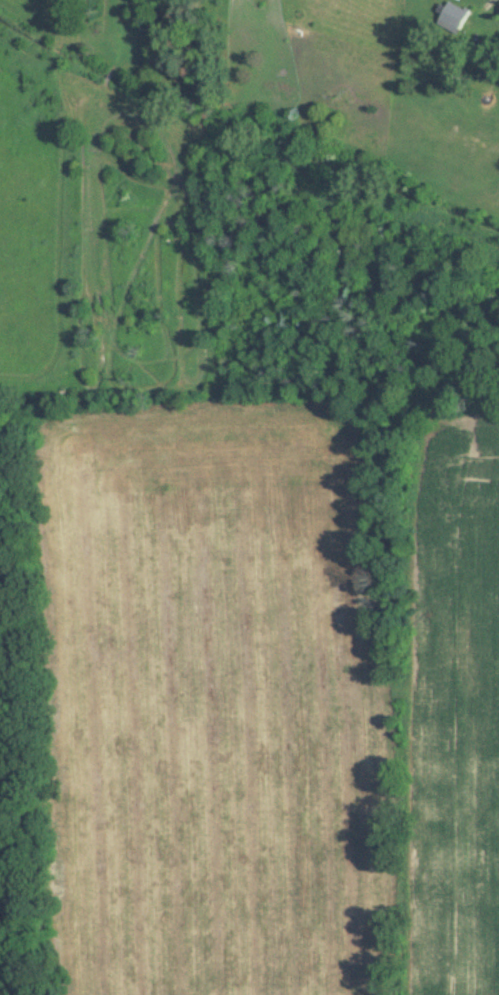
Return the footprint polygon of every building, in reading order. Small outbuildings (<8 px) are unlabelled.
[(445,0),(439,0),(429,17),(457,33),(468,14),(445,0)]
